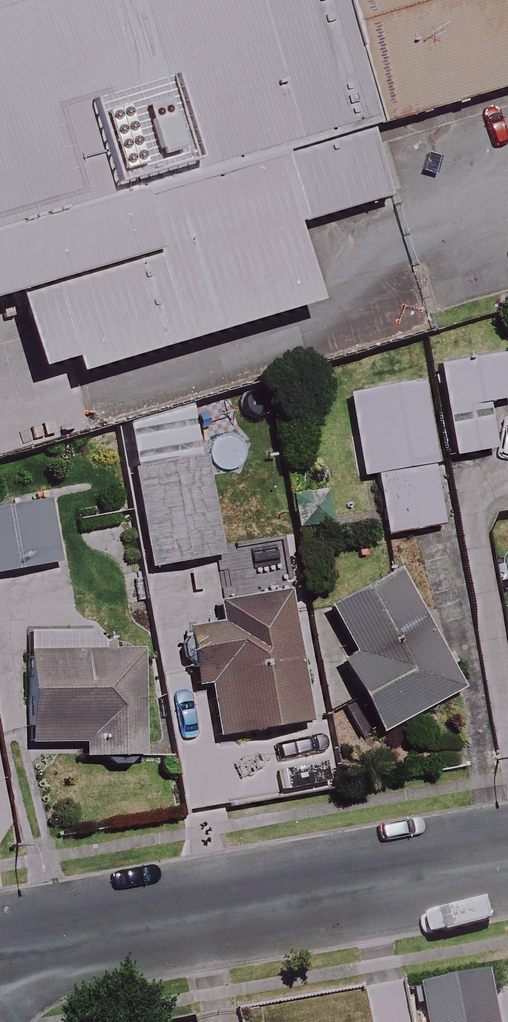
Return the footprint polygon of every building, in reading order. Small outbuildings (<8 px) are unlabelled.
[(7,286),(38,385),(329,294),(305,218),(296,191),(388,163),(337,0),(0,0),(0,288),(7,286)] [(386,129),(507,90),(507,0),(345,0),(386,129)] [(489,402),(506,399),(500,358),(434,368),(447,461),(497,453),(489,402)] [(439,527),(416,383),(346,394),(359,478),(374,475),(384,536),(439,527)] [(222,556),(203,456),(129,470),(148,570),(222,556)] [(56,564),(44,502),(0,511),(0,575),(56,564)] [(454,693),(395,578),(328,612),(351,657),(337,664),(373,734),(454,693)] [(303,724),(281,595),(219,606),(222,626),(183,633),(193,693),(209,690),(217,738),(303,724)] [(142,757),(139,652),(26,656),(29,747),(80,745),(81,759),(142,757)]
